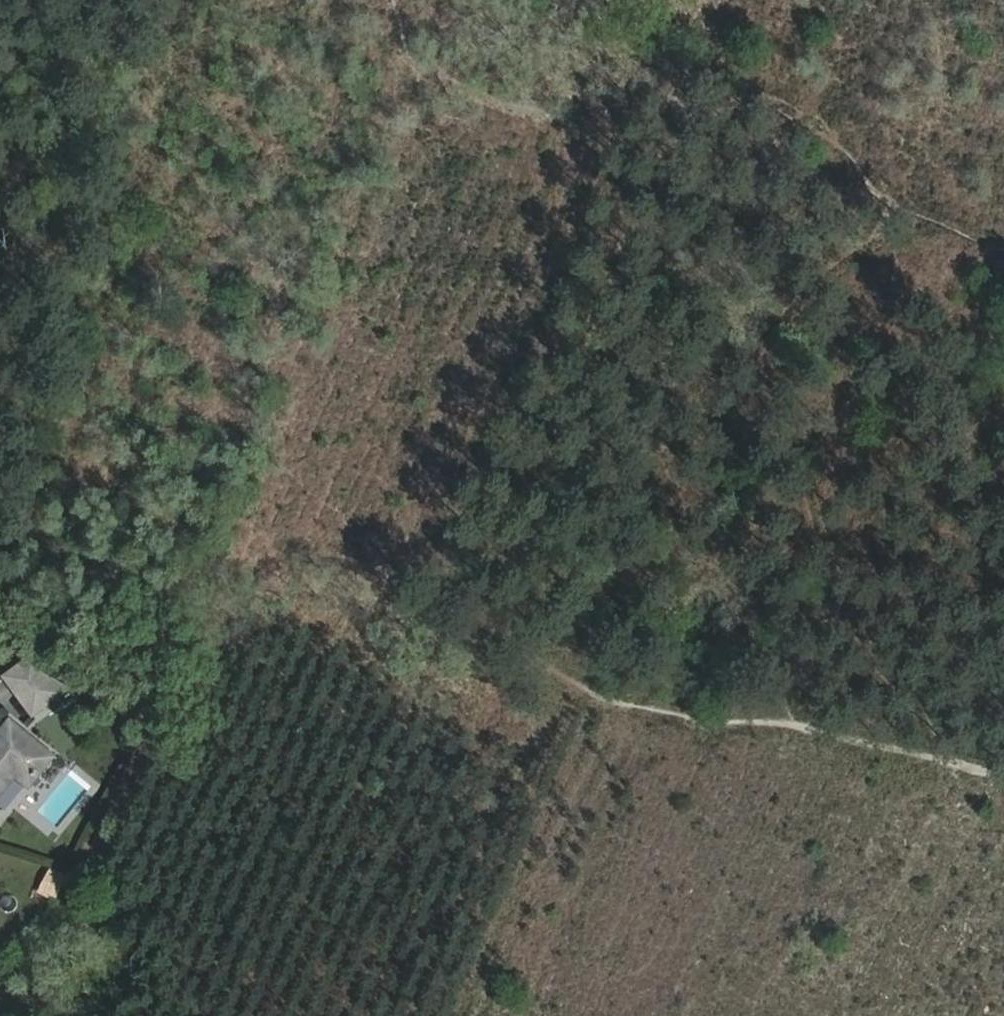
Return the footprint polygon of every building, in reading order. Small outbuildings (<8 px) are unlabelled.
[(53,675),(28,660),(7,675),(23,697),(53,675)] [(53,675),(23,697),(42,709),(72,687),(53,675)] [(10,725),(0,737),(0,798),(15,779),(42,777),(54,761),(10,725)] [(65,885),(48,876),(35,901),(52,910),(65,885)]
